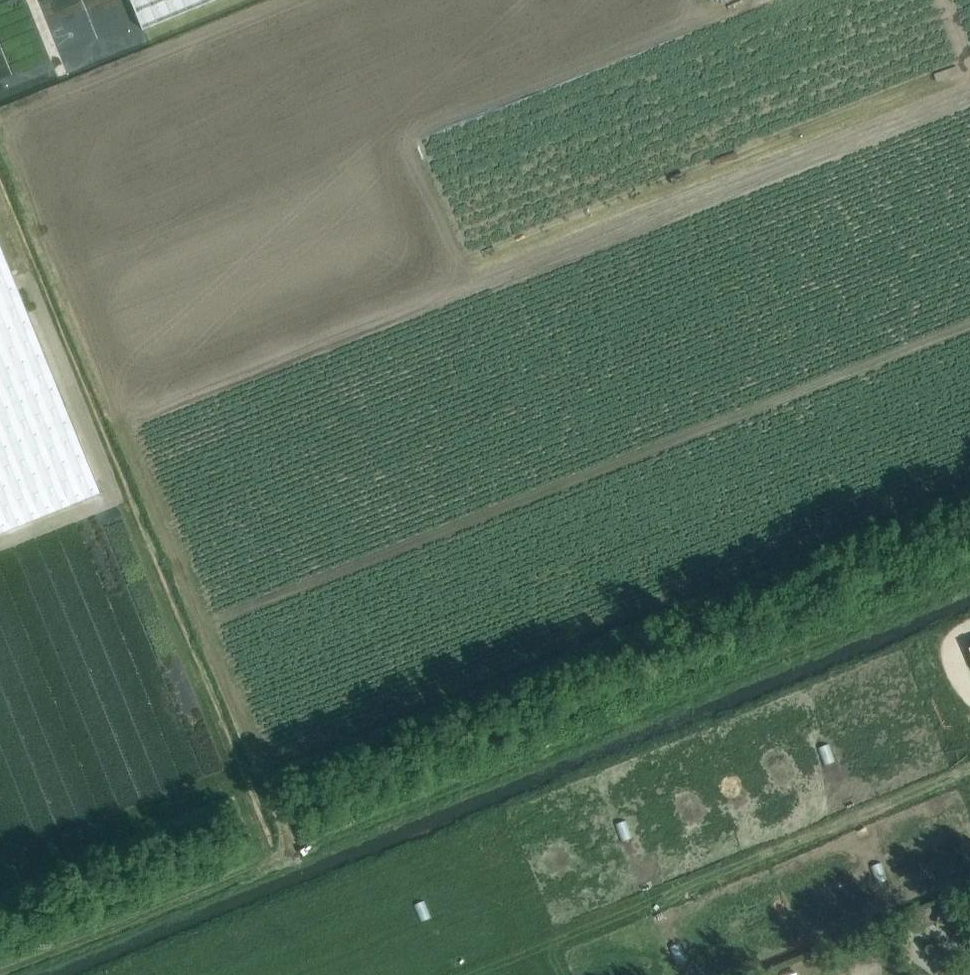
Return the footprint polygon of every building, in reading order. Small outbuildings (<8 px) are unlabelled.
[(7,9),(21,3),(38,17),(44,18),(54,40),(66,41),(66,35),(95,0),(32,0),(32,5),(30,0),(0,0),(0,6),(7,7),(7,9)] [(139,34),(222,0),(125,0),(139,34)] [(101,491),(0,242),(0,532),(101,491)] [(940,911),(938,925),(952,928),(953,918),(945,916),(946,912),(940,911)]
